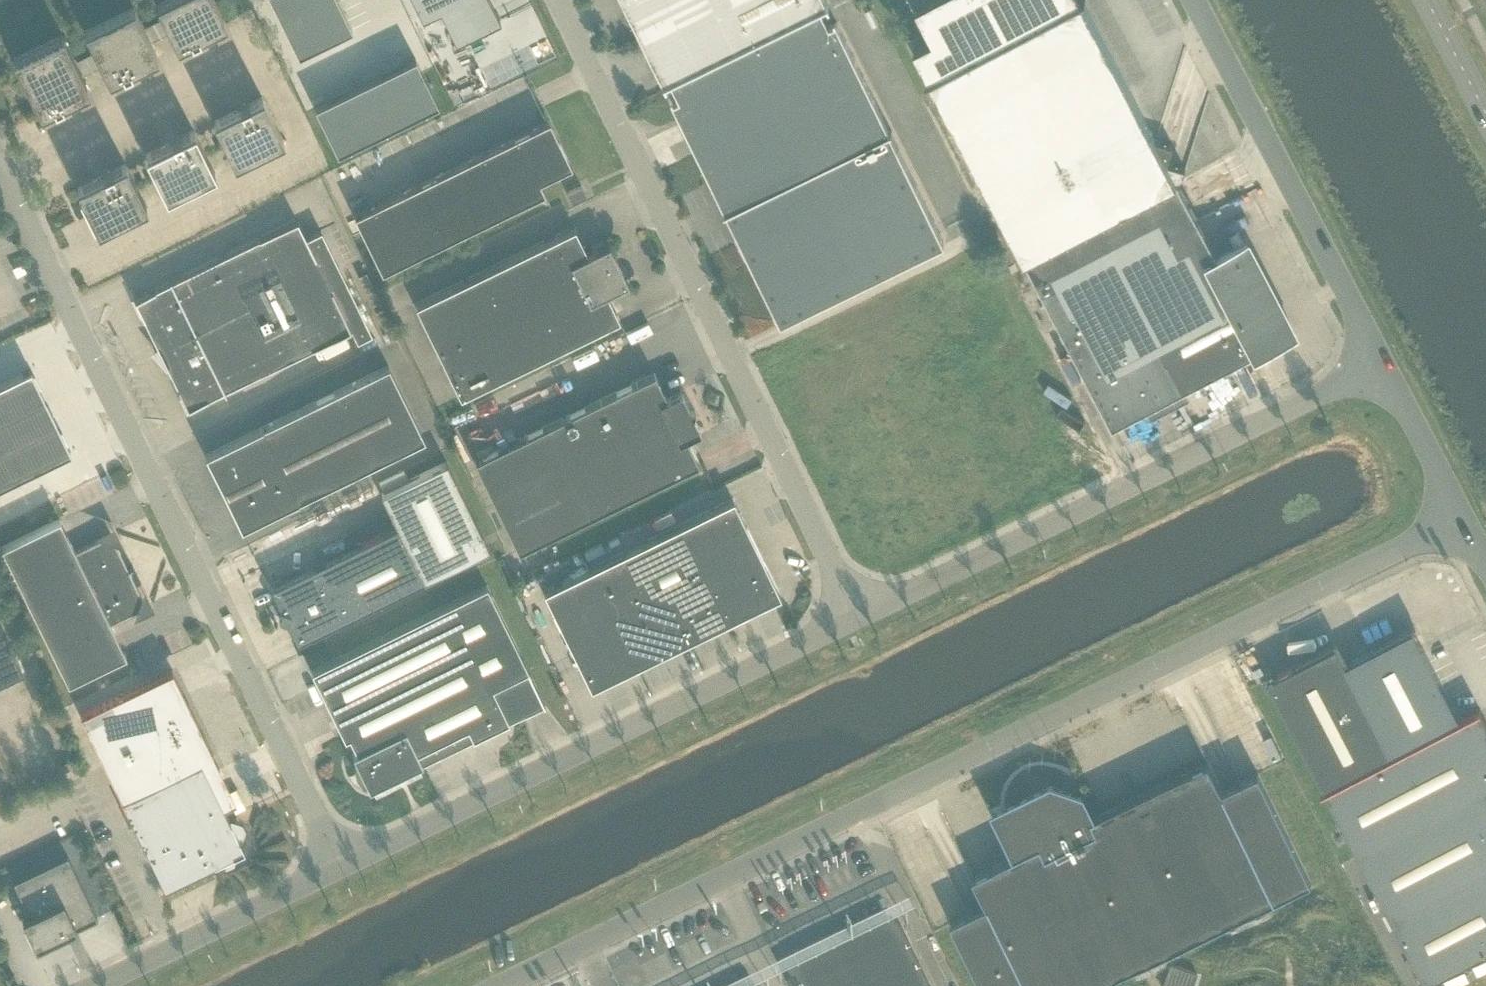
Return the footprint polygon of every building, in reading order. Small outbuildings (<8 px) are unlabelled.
[(190,39),(191,41),(199,36),(199,35),(225,22),(214,0),(164,0),(156,4),(177,45),(190,39)] [(298,56),(352,29),(338,0),(271,0),(298,56)] [(421,15),(439,6),(454,39),(500,17),(491,0),(414,0),(421,15)] [(665,83),(666,85),(673,82),(681,98),(674,101),(780,321),(944,241),(837,22),(830,26),(822,9),(830,6),(829,4),(828,4),(826,0),(625,0),(665,83)] [(918,8),(933,37),(914,46),(917,53),(934,84),(1072,12),(1066,0),(913,0),(918,8)] [(1072,12),(934,84),(1025,259),(1112,427),(1291,333),(1244,243),(1217,257),(1193,210),(1182,190),(1177,179),(1174,174),(1162,151),(1086,5),(1072,12)] [(133,7),(85,31),(108,79),(122,73),(122,74),(131,70),(130,68),(157,55),(133,7)] [(61,35),(13,58),(40,113),(53,106),(54,108),(63,103),(62,102),(88,89),(61,35)] [(415,58),(315,107),(338,154),(438,104),(415,58)] [(234,162),(282,138),(262,97),(249,104),(248,102),(239,106),(240,108),(214,121),(234,162)] [(517,135),(539,181),(571,165),(549,120),(517,135)] [(145,154),(166,196),(214,172),(194,131),(180,137),(179,136),(171,140),(172,142),(145,154)] [(484,151),(511,208),(544,192),(539,181),(517,135),(484,151)] [(451,167),(479,224),(511,208),(484,151),(451,167)] [(125,164),(112,171),(111,169),(102,174),(103,175),(77,188),(97,229),(146,206),(125,164)] [(419,183),(446,240),(479,224),(451,167),(419,183)] [(386,199),(414,255),(446,240),(419,183),(386,199)] [(572,203),(586,196),(581,185),(567,192),(572,203)] [(414,255),(386,199),(354,215),(381,271),(414,255)] [(187,409),(350,329),(297,220),(134,300),(187,409)] [(574,227),(416,305),(460,396),(619,319),(607,294),(628,283),(623,273),(609,243),(587,254),(574,227)] [(205,455),(241,528),(424,438),(388,365),(205,455)] [(50,410),(30,368),(0,383),(0,401),(13,428),(50,410)] [(694,410),(688,408),(681,392),(666,399),(654,373),(476,460),(520,550),(698,464),(686,438),(700,431),(692,415),(694,410)] [(13,428),(0,401),(0,434),(13,428)] [(50,410),(13,428),(33,469),(71,451),(50,410)] [(33,469),(13,428),(0,434),(0,450),(14,479),(33,469)] [(0,450),(0,485),(14,479),(0,450)] [(287,620),(297,642),(423,581),(489,549),(446,461),(408,479),(384,491),(380,493),(396,526),(271,587),(281,609),(278,617),(287,620)] [(404,471),(380,483),(384,491),(408,479),(404,471)] [(678,525),(722,616),(777,589),(733,499),(678,525)] [(1,546),(35,615),(128,569),(114,539),(105,536),(75,551),(59,518),(1,546)] [(722,616),(678,525),(624,551),(642,588),(660,579),(687,633),(722,616)] [(633,659),(687,633),(660,579),(642,588),(624,551),(588,569),(634,663),(635,663),(633,659)] [(143,599),(128,569),(35,615),(68,683),(126,655),(110,623),(140,608),(143,599)] [(634,663),(588,569),(543,591),(587,682),(632,660),(634,663)] [(486,585),(311,670),(344,738),(349,736),(358,752),(353,755),(354,758),(354,766),(356,773),(360,780),(367,784),(369,788),(373,786),(381,785),(388,782),(394,776),(419,763),(418,760),(452,743),(454,747),(472,738),(506,721),(502,712),(518,704),(507,682),(529,671),(486,585)] [(21,669),(0,624),(0,679),(21,669)] [(1481,710),(1480,709),(1461,719),(1414,629),(1346,664),(1336,645),(1268,680),(1425,983),(1485,951),(1485,727),(1478,712),(1481,710)] [(80,714),(164,887),(218,861),(226,863),(230,861),(233,853),(243,848),(238,837),(241,829),(240,826),(232,824),(206,770),(213,767),(208,757),(214,754),(172,669),(80,714)] [(951,922),(982,985),(1097,985),(1311,882),(1258,773),(1233,785),(1222,790),(1208,761),(1203,764),(1091,818),(1080,797),(1051,786),(1035,794),(1033,795),(997,813),(1017,854),(973,876),(987,904),(951,922)] [(17,890),(29,914),(22,918),(35,947),(65,933),(62,927),(72,922),(75,928),(97,918),(67,854),(13,880),(17,890)] [(783,933),(794,928),(787,913),(776,919),(783,933)] [(793,985),(927,985),(898,927),(789,979),(793,985)] [(1172,965),(1165,985),(1184,985),(1187,985),(1191,985),(1194,985),(1198,973),(1172,965)]
